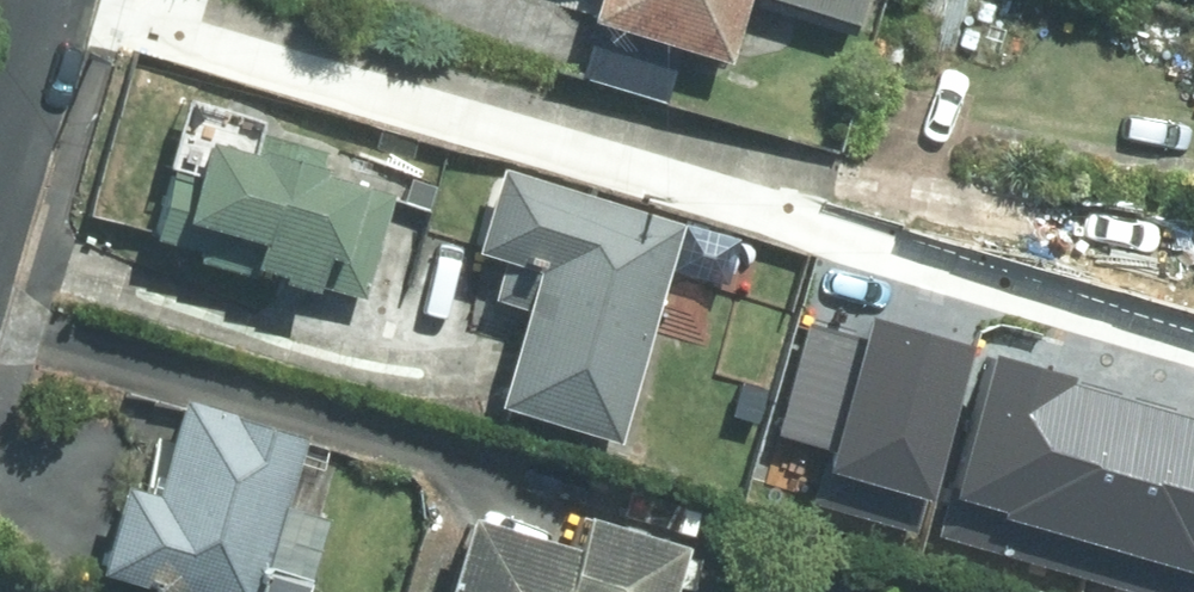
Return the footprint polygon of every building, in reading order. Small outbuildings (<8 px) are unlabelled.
[(586,20),(595,23),(682,49),(728,63),(747,0),(592,0),(586,20)] [(862,0),(776,0),(855,24),(862,0)] [(682,49),(595,23),(578,76),(665,103),(682,49)] [(253,153),(207,139),(197,173),(171,165),(150,235),(360,297),(391,194),(319,173),(320,166),(255,147),(253,153)] [(681,224),(500,168),(474,249),(538,269),(496,402),(614,438),(681,224)] [(795,495),(913,529),(971,328),(810,281),(767,428),(811,441),(795,495)] [(1087,558),(1136,394),(995,352),(946,516),(1087,558)] [(1136,394),(1087,558),(1193,589),(1193,412),(1136,394)] [(306,435),(182,400),(155,495),(121,485),(95,571),(167,591),(260,591),(306,435)] [(682,545),(582,515),(572,547),(469,516),(445,591),(668,591),(682,545)]
